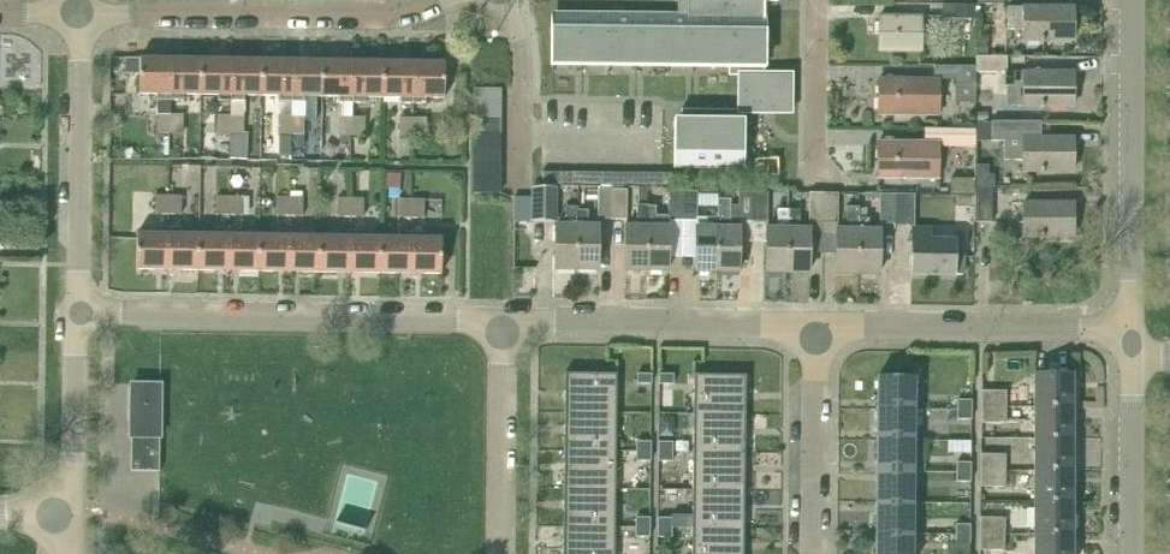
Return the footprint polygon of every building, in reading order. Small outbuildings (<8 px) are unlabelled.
[(554,61),(730,64),(730,72),(738,72),(738,108),(680,108),(680,118),(675,118),(675,164),(741,164),(741,110),(790,110),(790,73),(765,72),(766,0),(679,0),(678,15),(556,13),(556,24),(554,24),(554,61)] [(973,18),(973,4),(942,4),(942,18),(973,18)] [(1073,41),(1073,7),(1008,6),(1008,28),(1025,28),(1024,40),(1073,41)] [(921,52),(921,15),(880,14),(879,51),(921,52)] [(987,41),(976,41),(975,56),(986,56),(987,41)] [(978,71),(1006,71),(1006,56),(977,56),(978,71)] [(155,98),(156,98),(156,113),(170,113),(170,98),(171,58),(140,57),(139,93),(155,93),(155,98)] [(184,94),(200,94),(201,58),(171,58),(170,98),(184,98),(184,94)] [(201,58),(200,94),(217,95),(217,99),(230,99),(231,59),(201,58)] [(244,114),(244,100),(245,94),(260,95),(261,59),(231,59),(230,99),(230,114),(244,114)] [(261,59),(260,95),(278,95),(278,100),(290,100),(291,60),(261,59)] [(291,60),(290,100),(303,100),(303,96),(321,96),(321,60),(291,60)] [(321,60),(321,96),(338,96),(338,101),(351,101),(352,61),(321,60)] [(364,96),(381,97),(382,61),(352,61),(351,101),(364,101),(364,96)] [(382,61),(381,97),(398,97),(397,101),(412,102),(413,62),(382,61)] [(413,62),(412,102),(424,102),(424,96),(443,97),(443,62),(413,62)] [(955,79),(956,83),(955,102),(975,102),(975,83),(974,66),(934,65),(934,78),(939,78),(955,79)] [(1074,72),(1018,72),(1004,72),(1004,86),(1007,86),(1007,105),(1073,106),(1074,72)] [(939,114),(939,78),(879,77),(879,114),(939,114)] [(473,88),(473,103),(500,103),(500,88),(473,88)] [(500,103),(473,103),(473,117),(500,118),(500,103)] [(988,112),(976,113),(976,122),(988,122),(988,112)] [(156,132),(170,132),(170,113),(157,113),(156,132)] [(170,113),(170,132),(182,133),(183,114),(170,113)] [(217,133),(229,133),(230,133),(230,114),(217,114),(217,133)] [(230,133),(243,133),(243,115),(230,114),(230,133)] [(278,134),(290,134),(290,115),(278,115),(278,134)] [(290,115),(290,134),(303,134),(303,115),(290,115)] [(338,134),(350,134),(351,116),(339,116),(338,134)] [(351,116),(350,134),(364,135),(364,116),(351,116)] [(399,135),(411,135),(412,117),(399,117),(399,135)] [(412,117),(411,135),(423,135),(424,117),(412,117)] [(500,133),(500,118),(473,117),(473,132),(500,133)] [(1004,160),(1024,160),(1024,171),(1041,171),(1041,174),(1043,174),(1043,171),(1073,172),(1073,138),(1041,137),(1041,122),(992,122),(992,141),(1004,141),(1004,160)] [(975,147),(975,128),(924,128),(924,140),(940,140),(940,147),(975,147)] [(500,133),(473,132),(473,147),(500,147),(500,133)] [(248,133),(243,133),(230,133),(229,133),(229,159),(248,160),(248,133)] [(878,177),(919,177),(939,177),(939,141),(878,141),(878,177)] [(500,163),(500,147),(473,147),(473,161),(500,163)] [(500,163),(473,161),(473,176),(500,176),(500,163)] [(598,173),(598,183),(657,184),(657,174),(598,173)] [(500,190),(500,176),(473,176),(473,190),(500,190)] [(717,197),(717,187),(697,187),(697,197),(717,197)] [(555,219),(555,188),(532,188),(532,203),(532,219),(555,219)] [(976,221),(992,221),(992,188),(976,188),(976,221)] [(597,218),(613,218),(613,189),(597,189),(597,218)] [(613,189),(613,218),(626,218),(626,189),(613,189)] [(668,216),(683,216),(683,190),(662,190),(662,216),(668,216)] [(683,216),(683,219),(697,219),(697,190),(683,190),(683,216)] [(739,220),(753,220),(753,191),(739,191),(739,220)] [(753,191),(753,220),(767,220),(767,191),(753,191)] [(808,221),(823,221),(823,193),(809,192),(808,221)] [(823,193),(823,221),(837,221),(838,193),(823,193)] [(155,213),(168,213),(168,195),(155,194),(155,213)] [(894,224),(895,194),(879,194),(879,222),(894,222),(894,224)] [(913,194),(895,194),(894,224),(914,224),(913,194)] [(168,195),(168,213),(180,214),(181,195),(168,195)] [(215,214),(229,214),(229,195),(216,195),(215,214)] [(229,195),(229,214),(241,215),(242,196),(229,195)] [(276,215),(289,215),(290,196),(276,196),(276,215)] [(290,196),(289,215),(302,215),(302,196),(290,196)] [(336,216),(350,216),(350,197),(337,197),(336,216)] [(350,197),(350,216),(363,216),(363,197),(350,197)] [(718,197),(718,217),(717,270),(738,270),(738,228),(730,228),(730,197),(718,197)] [(397,217),(411,217),(411,198),(397,198),(397,217)] [(411,198),(411,217),(423,217),(423,198),(411,198)] [(532,219),(532,203),(523,203),(523,222),(532,222),(532,219)] [(1073,237),(1073,204),(1024,204),(1024,237),(1073,237)] [(648,206),(647,206),(647,205),(637,205),(637,226),(627,226),(626,268),(647,268),(648,206)] [(648,206),(647,268),(668,268),(669,227),(668,227),(668,216),(662,216),(655,216),(655,206),(648,206)] [(849,229),(846,229),(837,229),(836,271),(858,271),(858,217),(857,217),(857,207),(845,206),(845,221),(849,222),(849,229)] [(555,267),(577,267),(577,209),(576,209),(576,208),(565,208),(565,225),(556,225),(555,267)] [(577,209),(577,267),(598,267),(598,226),(587,226),(587,209),(577,209)] [(788,209),(777,209),(777,228),(766,228),(766,270),(788,271),(788,209)] [(788,209),(788,271),(810,271),(810,229),(799,229),(799,209),(788,209)] [(696,270),(717,270),(718,217),(705,217),(705,227),(696,227),(696,270)] [(858,217),(858,271),(879,272),(880,230),(869,230),(869,217),(858,217)] [(137,269),(167,269),(168,228),(155,227),(155,233),(137,233),(137,269)] [(912,272),(954,273),(954,272),(963,272),(964,254),(954,254),(954,239),(929,239),(929,227),(913,227),(912,272)] [(168,228),(167,269),(197,270),(198,234),(180,234),(180,228),(168,228)] [(197,270),(228,270),(228,229),(215,229),(215,234),(198,234),(197,270)] [(228,229),(228,270),(258,270),(259,234),(241,234),(241,229),(228,229)] [(258,270),(289,271),(289,229),(276,229),(276,235),(259,234),(258,270)] [(289,229),(289,271),(319,271),(319,235),(301,235),(302,229),(289,229)] [(319,271),(349,272),(350,230),(337,230),(337,236),(319,235),(319,271)] [(350,230),(349,272),(380,272),(380,237),(363,236),(363,231),(350,230)] [(380,272),(410,273),(410,231),(398,231),(398,237),(380,237),(380,272)] [(410,231),(410,273),(440,273),(441,237),(423,237),(423,232),(410,231)] [(565,373),(565,412),(616,412),(617,374),(565,373)] [(637,374),(636,383),(650,383),(650,374),(637,374)] [(658,374),(658,383),(673,383),(673,374),(658,374)] [(694,375),(694,413),(746,414),(746,375),(694,375)] [(878,377),(877,408),(914,409),(915,377),(878,377)] [(1035,410),(1072,410),(1072,378),(1035,378),(1035,410)] [(132,382),(131,471),(159,471),(160,383),(132,382)] [(981,390),(981,406),(1006,406),(1006,390),(981,390)] [(957,400),(957,410),(971,409),(971,400),(957,400)] [(1006,423),(1006,406),(981,406),(981,423),(1006,423)] [(877,408),(877,440),(914,440),(914,409),(877,408)] [(957,410),(957,418),(971,418),(971,409),(957,410)] [(1035,442),(1072,442),(1072,410),(1035,410),(1035,442)] [(565,412),(564,450),(616,451),(616,412),(565,412)] [(694,413),(693,452),(745,452),(746,414),(694,413)] [(877,440),(876,471),(914,472),(914,440),(877,440)] [(636,442),(636,451),(650,451),(650,442),(636,442)] [(658,442),(658,452),(671,452),(671,442),(658,442)] [(1035,474),(1072,474),(1072,442),(1035,442),(1035,474)] [(564,450),(564,489),(615,489),(616,451),(564,450)] [(636,451),(636,460),(650,460),(650,451),(636,451)] [(658,452),(658,460),(671,460),(671,452),(658,452)] [(693,452),(693,490),(745,491),(745,452),(693,452)] [(981,470),(1006,470),(1006,455),(981,454),(981,470)] [(957,462),(957,472),(971,472),(971,463),(957,462)] [(1006,486),(1006,470),(981,470),(980,486),(1006,486)] [(876,471),(876,503),(913,503),(914,472),(876,471)] [(957,472),(957,481),(971,481),(971,472),(957,472)] [(1034,505),(1072,505),(1072,474),(1035,474),(1034,505)] [(564,489),(563,527),(615,528),(615,489),(564,489)] [(693,490),(692,529),(744,529),(745,491),(693,490)] [(876,503),(876,534),(913,535),(913,503),(876,503)] [(1034,537),(1072,537),(1072,505),(1034,505),(1034,537)] [(635,517),(635,527),(649,527),(649,517),(635,517)] [(980,533),(1005,533),(1005,518),(980,517),(980,533)] [(657,518),(657,527),(671,527),(671,518),(657,518)] [(956,525),(955,534),(970,534),(970,525),(956,525)] [(563,553),(615,553),(615,528),(563,527),(563,553)] [(635,527),(635,536),(649,536),(649,527),(635,527)] [(657,527),(657,536),(671,536),(671,527),(657,527)] [(692,553),(744,553),(744,529),(692,529),(692,553)] [(1005,549),(1005,533),(980,533),(980,549),(1005,549)] [(875,553),(913,553),(913,535),(876,534),(875,553)] [(955,534),(955,544),(970,544),(970,534),(955,534)] [(1072,537),(1034,537),(1034,553),(1072,553),(1072,537)]
